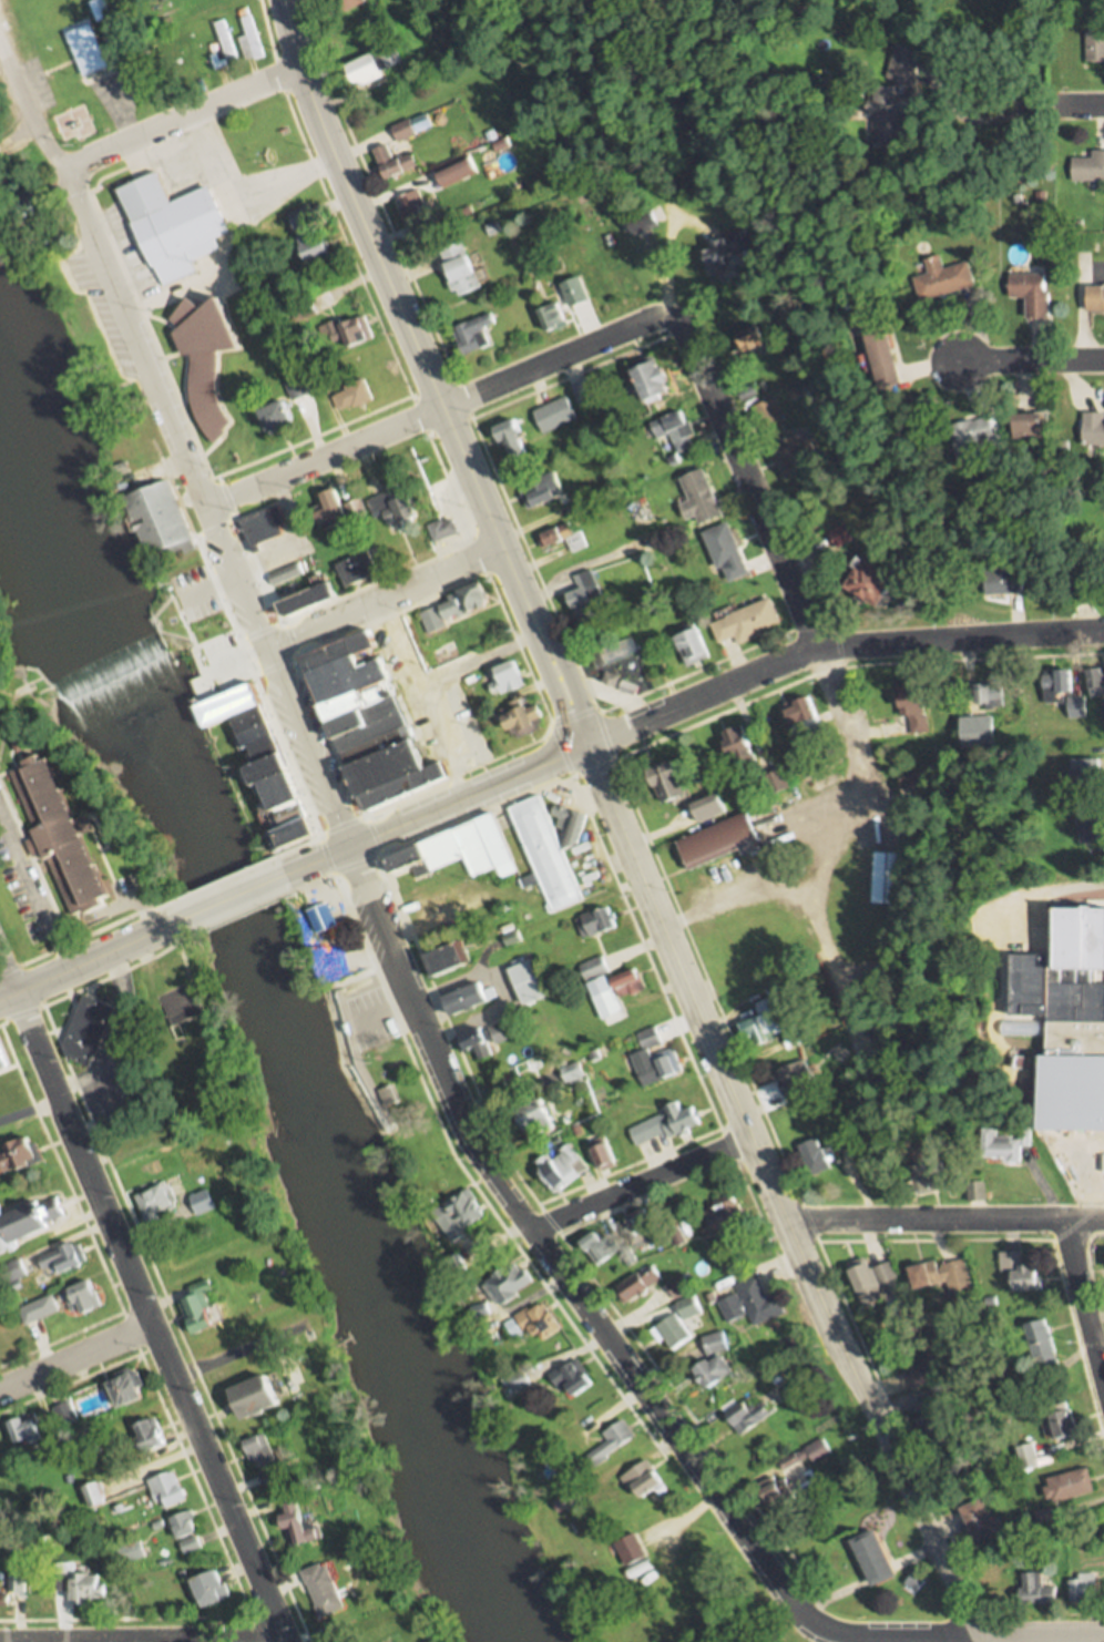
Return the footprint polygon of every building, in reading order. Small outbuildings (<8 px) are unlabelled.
[(112,17),(108,0),(92,0),(96,20),(112,17)] [(162,13),(180,7),(177,0),(157,0),(162,13)] [(338,17),(370,2),(369,0),(331,0),(338,17)] [(249,14),(239,18),(245,34),(236,37),(242,53),(252,50),(255,58),(264,54),(249,14)] [(212,22),(222,52),(211,55),(216,71),(238,63),(223,18),(212,22)] [(70,32),(89,77),(112,67),(93,23),(70,32)] [(104,33),(112,47),(122,42),(114,28),(104,33)] [(364,34),(367,44),(381,38),(378,29),(364,34)] [(1086,32),(1086,62),(1103,61),(1103,32),(1086,32)] [(898,42),(888,73),(914,82),(924,51),(898,42)] [(381,50),(389,69),(402,63),(393,44),(381,50)] [(348,67),(356,85),(382,74),(376,55),(348,67)] [(906,86),(907,96),(917,96),(922,106),(916,115),(907,115),(907,142),(875,142),(875,101),(885,101),(883,86),(906,86)] [(392,126),(398,141),(415,133),(409,120),(392,126)] [(372,150),(385,180),(418,166),(412,153),(395,160),(388,143),(372,150)] [(1096,150),(1096,159),(1073,159),(1073,181),(1103,181),(1103,150),(1096,150)] [(435,171),(442,188),(478,172),(470,154),(435,171)] [(122,188),(165,286),(196,273),(191,262),(222,248),(217,238),(233,232),(212,184),(174,201),(161,171),(122,188)] [(395,197),(406,225),(408,224),(413,237),(435,228),(429,216),(427,217),(421,205),(423,204),(417,188),(395,197)] [(288,213),(294,231),(316,223),(309,205),(288,213)] [(628,218),(636,235),(657,225),(651,208),(628,218)] [(483,225),(488,236),(501,231),(495,220),(483,225)] [(295,234),(304,261),(327,253),(318,226),(295,234)] [(705,253),(716,274),(732,266),(729,263),(743,256),(739,251),(752,244),(746,233),(737,237),(733,228),(722,234),(725,239),(714,246),(715,247),(705,253)] [(439,247),(454,282),(450,283),(454,293),(459,290),(462,297),(484,287),(462,237),(439,247)] [(941,254),(928,258),(932,273),(917,277),(924,302),(979,285),(971,262),(945,269),(941,254)] [(1009,274),(1009,297),(1028,297),(1028,316),(1054,316),(1054,290),(1049,290),(1049,274),(1009,274)] [(580,277),(561,285),(571,309),(590,302),(580,277)] [(1088,313),(1103,313),(1103,285),(1088,285),(1088,313)] [(222,351),(222,365),(222,371),(221,378),(221,387),(222,394),(225,402),(228,410),(233,417),(237,422),(227,430),(229,434),(217,443),(211,435),(204,425),(201,419),(196,412),(194,407),(192,397),(192,390),(191,383),(191,375),(191,366),(192,361),(190,356),(184,356),(175,333),(181,328),(172,318),(193,297),(200,303),(205,312),(226,296),(248,348),(222,351)] [(288,305),(294,322),(314,314),(308,297),(288,305)] [(538,310),(546,332),(570,322),(562,302),(538,310)] [(453,327),(463,349),(480,343),(477,334),(488,329),(487,327),(497,324),(492,312),(453,327)] [(317,326),(321,336),(328,333),(330,340),(340,337),(345,349),(370,339),(361,317),(341,324),(339,317),(317,326)] [(869,333),(872,345),(867,346),(876,378),(881,376),(886,390),(909,384),(899,346),(893,326),(869,333)] [(734,336),(747,365),(767,356),(753,327),(734,336)] [(628,366),(646,405),(672,394),(655,355),(628,366)] [(315,365),(319,379),(333,376),(328,360),(315,365)] [(287,381),(295,399),(313,391),(306,374),(287,381)] [(591,377),(570,387),(579,406),(591,400),(589,397),(597,391),(591,377)] [(366,378),(348,386),(350,389),(334,397),(339,409),(354,404),(356,407),(375,398),(366,378)] [(757,383),(741,384),(742,399),(758,398),(757,383)] [(566,396),(532,411),(541,434),(575,418),(566,396)] [(780,422),(769,397),(748,406),(759,431),(780,422)] [(262,411),(270,436),(294,427),(292,424),(296,422),(288,401),(262,411)] [(650,425),(656,439),(667,434),(675,452),(695,445),(681,411),(650,425)] [(1085,445),(1103,445),(1103,412),(1085,412),(1085,445)] [(1018,415),(1019,437),(1050,437),(1050,415),(1018,415)] [(957,426),(968,465),(988,459),(982,442),(999,437),(993,416),(957,426)] [(499,426),(501,431),(511,455),(512,458),(531,450),(518,418),(499,426)] [(778,450),(791,477),(809,468),(796,441),(778,450)] [(681,480),(689,500),(682,503),(688,519),(697,514),(702,523),(724,514),(705,470),(681,480)] [(794,482),(814,520),(837,509),(816,471),(794,482)] [(519,489),(528,509),(564,493),(556,473),(519,489)] [(369,501),(380,528),(401,518),(403,523),(420,517),(403,479),(386,487),(388,493),(369,501)] [(156,559),(198,542),(174,481),(132,498),(156,559)] [(318,508),(328,530),(354,518),(339,487),(324,493),(328,503),(318,508)] [(351,503),(357,518),(368,512),(362,499),(351,503)] [(574,503),(577,513),(591,509),(587,499),(574,503)] [(243,521),(257,554),(272,548),(269,543),(292,533),(279,506),(243,521)] [(435,528),(440,541),(461,531),(456,519),(435,528)] [(536,537),(543,552),(566,542),(571,553),(587,547),(581,532),(575,534),(569,522),(536,537)] [(704,533),(719,569),(724,567),(730,581),(750,572),(728,522),(704,533)] [(841,523),(827,533),(836,548),(850,538),(841,523)] [(349,590),(369,580),(371,583),(382,578),(369,550),(337,565),(349,590)] [(865,558),(848,585),(859,592),(856,599),(868,605),(871,600),(886,609),(887,606),(888,608),(891,603),(895,602),(899,595),(898,592),(901,584),(900,582),(901,580),(865,558)] [(269,574),(274,587),(304,574),(298,562),(269,574)] [(987,570),(990,596),(1024,593),(1021,567),(987,570)] [(566,594),(577,621),(602,611),(596,598),(602,595),(591,569),(573,575),(580,589),(566,594)] [(280,600),(285,613),(289,614),(296,616),(324,604),(340,598),(331,578),(280,600)] [(1076,587),(1077,604),(1092,604),(1092,585),(1076,587)] [(433,612),(441,632),(484,615),(477,594),(433,612)] [(713,618),(723,645),(736,641),(737,644),(761,635),(759,631),(781,622),(771,596),(713,618)] [(447,632),(439,608),(423,614),(431,637),(447,632)] [(676,638),(687,665),(713,654),(702,628),(696,630),(694,624),(684,629),(686,634),(676,638)] [(303,657),(367,631),(376,650),(356,657),(310,676),(303,657)] [(310,676),(325,710),(388,683),(380,665),(362,673),(356,657),(310,676)] [(530,672),(513,657),(499,674),(502,676),(493,687),(506,698),(530,672)] [(479,677),(488,695),(515,683),(507,666),(479,677)] [(1042,669),(1044,702),(1065,700),(1063,667),(1042,669)] [(1091,696),(1103,695),(1103,667),(1087,669),(1091,696)] [(602,682),(619,687),(623,675),(606,670),(602,682)] [(897,683),(898,694),(900,694),(901,714),(910,713),(912,733),(927,732),(922,681),(897,683)] [(200,706),(258,682),(268,706),(235,720),(209,730),(200,706)] [(325,710),(333,728),(397,702),(388,683),(325,710)] [(975,685),(977,702),(982,702),(982,710),(1001,708),(1000,684),(975,685)] [(807,693),(783,703),(793,725),(794,724),(797,732),(801,731),(805,737),(824,730),(818,717),(822,715),(814,694),(808,696),(807,693)] [(1066,696),(1067,716),(1083,715),(1082,696),(1066,696)] [(502,710),(513,736),(540,724),(528,697),(502,710)] [(333,728),(339,743),(402,716),(397,702),(333,728)] [(268,706),(280,737),(252,749),(247,751),(235,720),(268,706)] [(959,716),(960,747),(989,746),(988,715),(959,716)] [(339,743),(345,755),(408,728),(402,716),(339,743)] [(723,732),(734,755),(730,756),(735,766),(740,763),(742,766),(763,756),(746,721),(723,732)] [(345,755),(350,769),(413,742),(408,728),(345,755)] [(280,737),(287,755),(258,766),(252,749),(280,737)] [(350,769),(364,799),(427,772),(413,742),(350,769)] [(287,755),(294,772),(264,783),(256,786),(249,769),(258,766),(287,755)] [(650,768),(660,794),(662,794),(665,803),(681,796),(675,781),(682,777),(674,758),(650,768)] [(72,915),(47,853),(37,857),(29,839),(39,836),(16,779),(59,763),(116,897),(109,900),(112,907),(92,915),(90,909),(72,915)] [(364,799),(368,807),(375,810),(441,782),(436,768),(427,772),(364,799)] [(294,772),(300,788),(272,800),(264,783),(294,772)] [(300,788),(313,816),(274,832),(262,804),(272,800),(300,788)] [(691,804),(697,823),(726,810),(719,793),(691,804)] [(553,911),(509,806),(542,794),(551,813),(565,849),(585,898),(553,911)] [(554,803),(583,812),(587,823),(579,843),(565,849),(551,813),(554,803)] [(679,842),(692,869),(740,848),(745,857),(766,847),(750,810),(679,842)] [(458,828),(470,855),(478,875),(500,866),(504,877),(520,870),(498,812),(458,828)] [(276,853),(320,834),(313,816),(274,832),(268,835),(276,853)] [(393,856),(391,863),(397,874),(411,867),(417,878),(470,855),(458,828),(393,856)] [(873,851),(871,904),(901,905),(904,853),(873,851)] [(316,909),(325,934),(343,927),(333,902),(316,909)] [(581,915),(582,917),(574,920),(582,939),(591,936),(592,938),(621,926),(613,908),(600,914),(597,908),(581,915)] [(1103,1129),(1103,981),(1100,981),(1098,969),(1103,969),(1103,908),(1060,908),(1061,956),(1056,957),(1055,953),(1010,952),(1011,1018),(1008,1019),(1008,1034),(1047,1036),(1047,1053),(1043,1054),(1044,1129),(1103,1129)] [(502,936),(508,948),(524,941),(520,929),(502,936)] [(429,953),(439,976),(476,961),(467,939),(429,953)] [(579,966),(585,982),(611,971),(603,955),(579,966)] [(510,968),(525,1006),(550,996),(534,958),(510,968)] [(614,979),(621,997),(630,992),(631,997),(647,989),(638,968),(614,979)] [(607,976),(586,985),(602,1020),(624,1011),(607,976)] [(441,993),(450,1017),(490,1001),(481,978),(441,993)] [(161,996),(172,1024),(205,1011),(193,982),(161,996)] [(70,1050),(68,1055),(93,1067),(117,1007),(88,995),(65,1048),(70,1050)] [(773,998),(755,1004),(760,1016),(740,1023),(745,1036),(753,1033),(758,1047),(779,1038),(778,1036),(787,1031),(783,1021),(775,1024),(769,1011),(777,1009),(773,998)] [(459,1039),(464,1052),(476,1048),(481,1060),(493,1054),(489,1043),(495,1041),(497,1044),(513,1038),(507,1021),(491,1028),(490,1026),(459,1039)] [(637,1033),(643,1051),(661,1044),(655,1027),(637,1033)] [(784,1034),(799,1029),(805,1043),(789,1050),(784,1034)] [(13,1067),(10,1058),(0,1037),(0,1073),(13,1067)] [(632,1057),(644,1087),(679,1072),(674,1055),(676,1054),(676,1053),(674,1051),(668,1051),(653,1058),(650,1050),(632,1057)] [(776,1071),(786,1097),(809,1087),(804,1074),(810,1071),(805,1059),(776,1071)] [(561,1069),(566,1082),(570,1081),(572,1085),(583,1081),(582,1077),(585,1074),(580,1061),(561,1069)] [(519,1110),(530,1138),(558,1125),(546,1098),(519,1110)] [(695,1105),(685,1110),(681,1101),(668,1106),(672,1113),(663,1118),(662,1115),(630,1130),(637,1146),(668,1132),(671,1138),(679,1133),(681,1135),(704,1124),(695,1105)] [(1001,1126),(1001,1135),(1014,1135),(1014,1138),(1020,1138),(1020,1126),(1033,1128),(1032,1145),(1024,1145),(1024,1161),(1011,1161),(1011,1156),(990,1156),(990,1126),(1001,1126)] [(830,1133),(838,1152),(847,1149),(839,1130),(830,1133)] [(593,1142),(605,1170),(623,1162),(611,1134),(593,1142)] [(10,1146),(11,1151),(0,1155),(0,1171),(2,1170),(4,1174),(17,1169),(18,1172),(47,1161),(37,1135),(10,1146)] [(799,1145),(804,1156),(803,1156),(810,1176),(831,1166),(829,1162),(838,1159),(831,1144),(824,1148),(819,1136),(799,1145)] [(569,1140),(559,1146),(563,1152),(558,1156),(553,1151),(540,1161),(546,1170),(543,1172),(551,1182),(554,1180),(562,1189),(591,1167),(569,1140)] [(910,1167),(916,1196),(945,1191),(944,1186),(948,1185),(942,1161),(910,1167)] [(968,1182),(970,1201),(985,1199),(984,1180),(968,1182)] [(137,1195),(149,1222),(162,1216),(160,1212),(181,1204),(172,1182),(137,1195)] [(436,1211),(457,1243),(472,1233),(469,1228),(490,1215),(472,1187),(436,1211)] [(191,1196),(197,1214),(215,1207),(208,1190),(191,1196)] [(734,1193),(714,1202),(716,1205),(705,1210),(711,1223),(703,1227),(706,1235),(745,1217),(734,1193)] [(43,1201),(42,1199),(6,1214),(0,1202),(0,1250),(19,1243),(18,1241),(52,1226),(51,1223),(65,1216),(57,1195),(43,1201)] [(627,1216),(633,1227),(631,1228),(640,1247),(657,1240),(654,1232),(660,1231),(650,1206),(627,1216)] [(669,1230),(678,1247),(689,1242),(679,1224),(669,1230)] [(583,1242),(599,1264),(624,1246),(617,1236),(607,1243),(599,1231),(583,1242)] [(622,1250),(631,1265),(642,1258),(633,1243),(622,1250)] [(40,1257),(44,1269),(55,1265),(59,1274),(89,1263),(84,1251),(79,1253),(75,1244),(40,1257)] [(461,1250),(448,1256),(457,1274),(470,1267),(461,1250)] [(1002,1252),(1003,1271),(1013,1269),(1014,1293),(1042,1292),(1041,1267),(1034,1267),(1034,1263),(1022,1264),(1021,1252),(1002,1252)] [(2,1262),(11,1282),(29,1275),(20,1254),(2,1262)] [(851,1265),(867,1307),(901,1294),(896,1279),(898,1278),(892,1262),(872,1269),(868,1258),(851,1265)] [(937,1262),(911,1267),(917,1288),(943,1282),(948,1299),(971,1293),(963,1259),(938,1266),(937,1262)] [(527,1267),(522,1261),(487,1284),(502,1308),(520,1296),(518,1293),(538,1279),(529,1266),(527,1267)] [(622,1286),(633,1302),(665,1277),(653,1263),(622,1286)] [(760,1274),(736,1284),(740,1294),(722,1302),(730,1322),(750,1314),(755,1326),(787,1312),(779,1293),(769,1296),(760,1274)] [(667,1284),(675,1299),(693,1291),(685,1275),(667,1284)] [(64,1291),(73,1310),(82,1306),(85,1314),(105,1306),(94,1278),(64,1291)] [(191,1285),(194,1295),(214,1288),(209,1278),(191,1285)] [(184,1301),(196,1333),(217,1325),(205,1293),(184,1301)] [(55,1294),(21,1308),(28,1324),(62,1309),(55,1294)] [(677,1302),(685,1320),(703,1313),(695,1294),(677,1302)] [(534,1309),(532,1306),(518,1315),(528,1332),(531,1329),(535,1335),(542,1330),(546,1338),(566,1326),(551,1301),(534,1309)] [(473,1306),(476,1316),(492,1312),(490,1302),(473,1306)] [(677,1313),(660,1326),(676,1349),(695,1335),(677,1313)] [(515,1317),(507,1324),(515,1338),(525,1332),(515,1317)] [(1047,1317),(1025,1324),(1044,1383),(1066,1376),(1047,1317)] [(704,1336),(708,1356),(729,1350),(725,1330),(704,1336)] [(923,1352),(926,1358),(909,1365),(918,1387),(961,1370),(949,1342),(923,1352)] [(728,1353),(717,1361),(714,1358),(702,1368),(705,1373),(701,1377),(713,1393),(742,1370),(728,1353)] [(581,1359),(568,1368),(565,1364),(552,1374),(562,1389),(569,1385),(576,1395),(596,1381),(581,1359)] [(528,1366),(511,1374),(519,1390),(535,1384),(528,1366)] [(103,1386),(110,1404),(117,1401),(120,1409),(149,1398),(139,1371),(131,1367),(116,1373),(119,1380),(103,1386)] [(232,1391),(235,1399),(228,1401),(234,1415),(238,1412),(242,1419),(282,1404),(270,1376),(232,1391)] [(728,1414),(735,1424),(733,1426),(742,1437),(775,1414),(767,1404),(756,1412),(746,1399),(728,1414)] [(1051,1405),(1061,1440),(1081,1435),(1071,1399),(1051,1405)] [(51,1409),(58,1427),(78,1419),(71,1401),(51,1409)] [(927,1407),(930,1417),(920,1420),(926,1437),(947,1430),(942,1418),(957,1414),(953,1404),(939,1408),(937,1404),(927,1407)] [(135,1425),(140,1437),(137,1438),(144,1454),(167,1444),(156,1416),(135,1425)] [(627,1417),(604,1432),(610,1440),(590,1455),(597,1468),(613,1458),(611,1456),(640,1436),(627,1417)] [(9,1425),(19,1449),(43,1440),(34,1418),(24,1422),(23,1419),(9,1425)] [(245,1442),(253,1460),(254,1459),(257,1467),(275,1460),(266,1435),(245,1442)] [(822,1436),(805,1446),(806,1449),(796,1455),(795,1451),(778,1461),(785,1471),(808,1458),(811,1465),(832,1454),(822,1436)] [(1022,1446),(1029,1471),(1044,1467),(1037,1441),(1022,1446)] [(647,1460),(624,1477),(634,1490),(636,1489),(643,1498),(664,1483),(647,1460)] [(278,1466),(260,1472),(266,1486),(283,1479),(278,1466)] [(1053,1480),(1055,1486),(1050,1488),(1053,1498),(1057,1497),(1059,1502),(1098,1490),(1092,1468),(1053,1480)] [(173,1469),(147,1479),(160,1510),(190,1498),(185,1486),(180,1487),(173,1469)] [(758,1487),(759,1490),(756,1492),(765,1510),(771,1507),(774,1510),(796,1497),(795,1493),(800,1490),(793,1476),(786,1479),(783,1473),(758,1487)] [(100,1480),(86,1486),(94,1506),(108,1501),(100,1480)] [(571,1509),(587,1502),(580,1488),(564,1496),(571,1509)] [(963,1508),(980,1544),(1000,1536),(984,1498),(963,1508)] [(287,1503),(289,1513),(282,1516),(284,1529),(287,1529),(290,1547),(320,1540),(318,1528),(307,1530),(300,1501),(287,1503)] [(1037,1511),(1042,1523),(1060,1519),(1056,1507),(1037,1511)] [(192,1510),(167,1520),(176,1540),(200,1529),(192,1510)] [(853,1540),(875,1585),(897,1575),(876,1529),(853,1540)] [(641,1532),(619,1543),(630,1567),(653,1556),(641,1532)] [(180,1542),(184,1553),(202,1546),(197,1536),(180,1542)] [(116,1548),(121,1560),(132,1556),(137,1570),(151,1564),(140,1538),(116,1548)] [(324,1561),(303,1570),(321,1619),(349,1607),(333,1565),(326,1568),(324,1561)] [(74,1562),(57,1562),(58,1590),(72,1590),(73,1603),(94,1603),(93,1598),(108,1597),(106,1583),(103,1583),(102,1574),(75,1575),(74,1562)] [(221,1569),(215,1571),(214,1569),(192,1577),(203,1608),(229,1598),(231,1591),(221,1569)] [(10,1572),(10,1592),(27,1592),(27,1572),(10,1572)] [(913,1572),(907,1581),(918,1589),(924,1580),(913,1572)] [(1080,1573),(1080,1579),(1072,1580),(1073,1600),(1090,1600),(1090,1595),(1098,1594),(1097,1572),(1080,1573)] [(1024,1574),(1024,1589),(1021,1589),(1022,1604),(1057,1602),(1057,1585),(1042,1587),(1042,1573),(1024,1574)] [(11,1608),(11,1593),(0,1593),(0,1608),(11,1608)]
